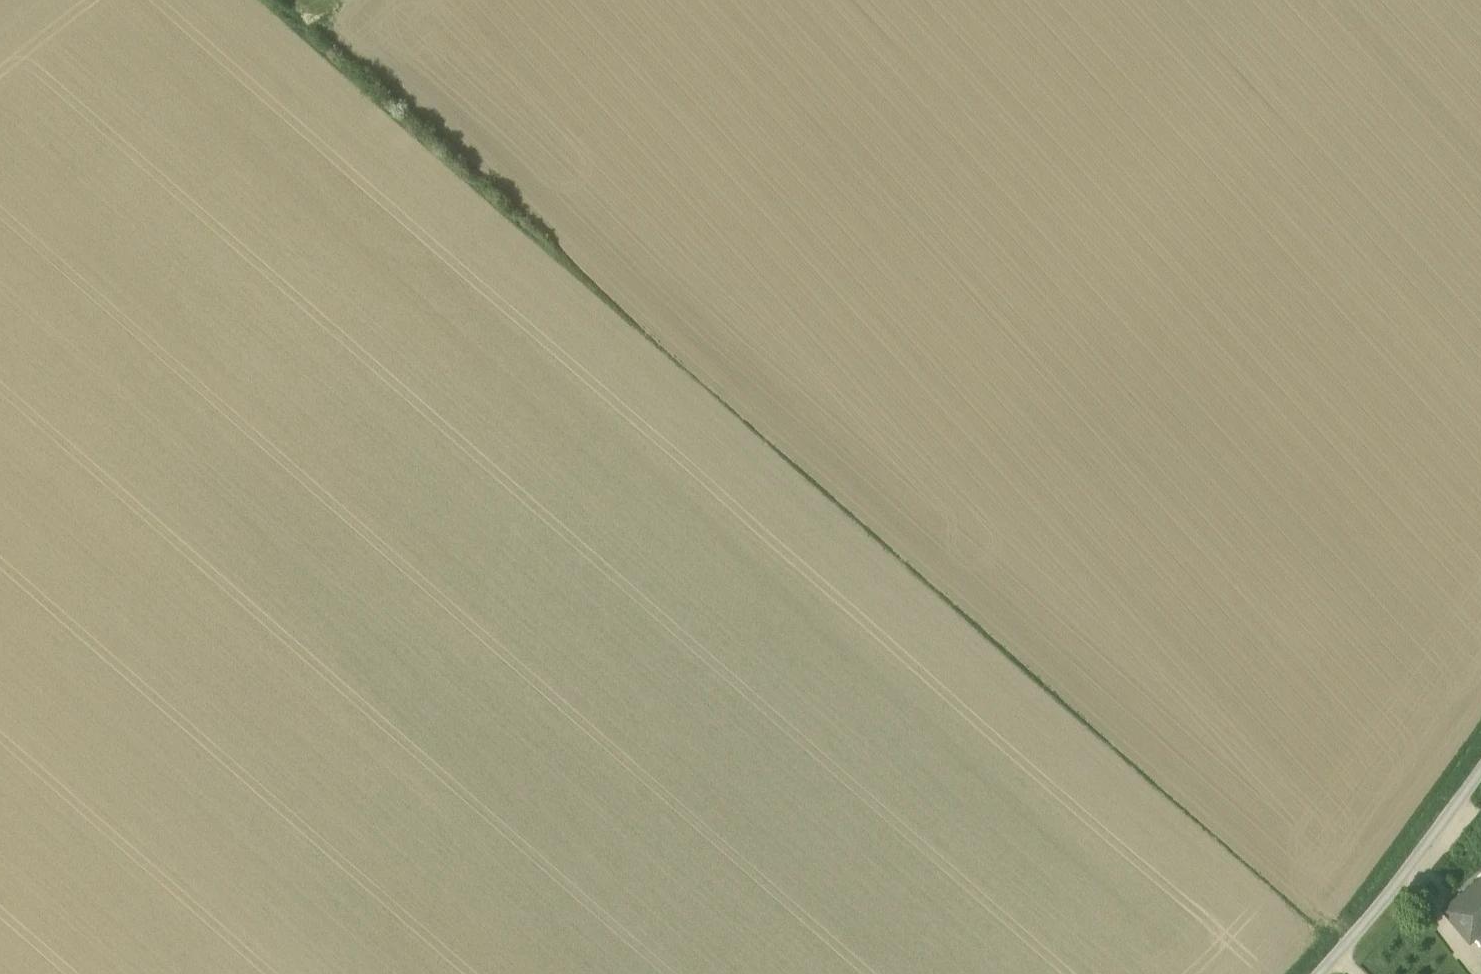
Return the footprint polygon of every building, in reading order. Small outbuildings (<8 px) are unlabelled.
[(1444,909),(1470,940),(1475,936),(1480,943),(1480,879),(1444,909)]
